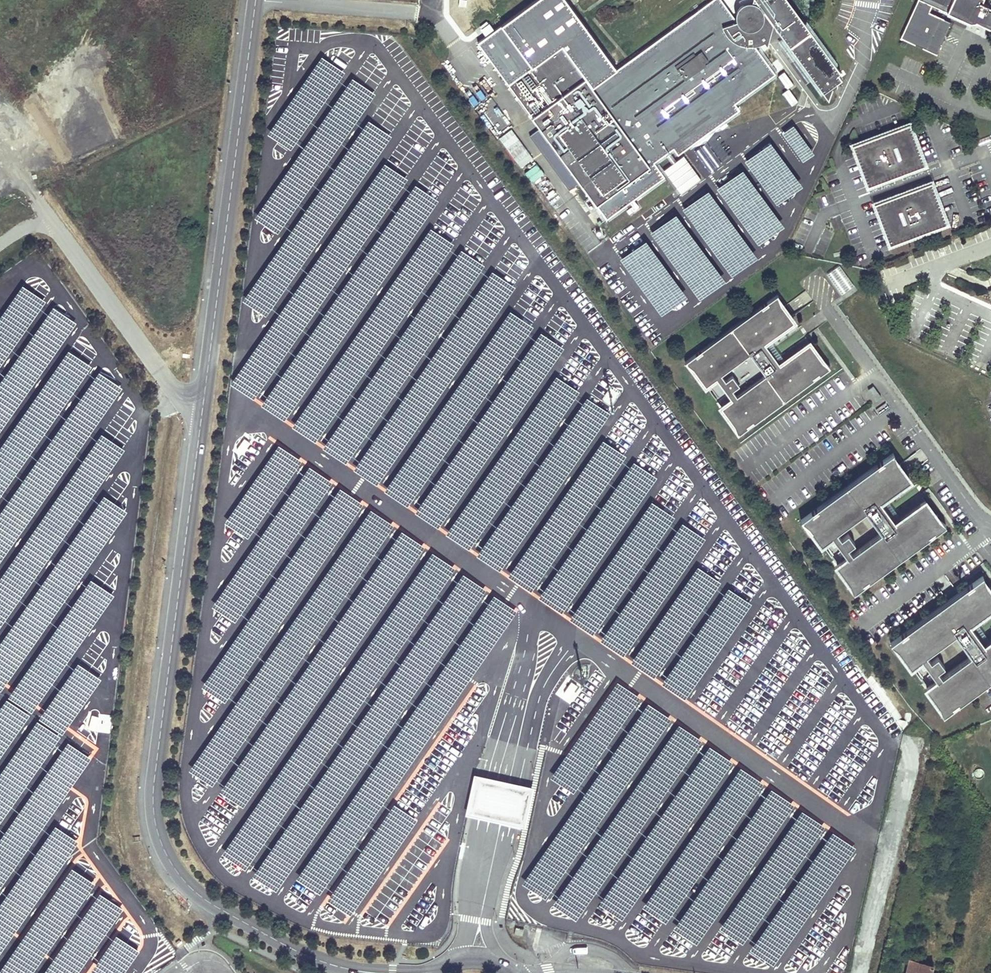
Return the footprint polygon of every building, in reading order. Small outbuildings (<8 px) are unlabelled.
[(476,44),(490,64),(496,60),(500,65),(495,70),(505,85),(560,47),(590,88),(617,69),(564,0),(537,0),(476,44)] [(773,77),(747,42),(752,38),(752,39),(753,39),(754,40),(756,40),(758,39),(758,38),(759,39),(766,48),(772,27),(827,102),(833,88),(840,83),(837,78),(840,75),(802,25),(788,19),(785,20),(784,16),(788,14),(783,2),(782,0),(750,0),(745,8),(740,7),(737,15),(747,28),(741,33),(718,0),(712,0),(617,69),(590,88),(560,47),(505,85),(604,220),(662,178),(651,164),(671,151),(676,158),(737,112),(733,106),(773,77)] [(637,6),(650,24),(683,0),(645,0),(637,6)] [(802,25),(787,1),(787,0),(783,0),(783,2),(788,14),(784,16),(785,20),(788,19),(802,25)] [(898,39),(937,57),(951,25),(930,15),(933,8),(970,24),(975,23),(990,31),(990,13),(990,11),(987,9),(988,6),(974,0),(916,0),(898,39)] [(345,73),(322,56),(267,133),(291,149),(345,73)] [(787,88),(793,84),(784,71),(778,75),(787,88)] [(279,233),(375,93),(352,77),(255,216),(279,233)] [(792,105),(798,101),(789,88),(783,93),(792,105)] [(266,315),(391,136),(367,119),(241,298),(266,315)] [(910,123),(852,144),(868,186),(893,177),(892,173),(899,171),(900,174),(926,165),(910,123)] [(814,153),(793,125),(781,133),(802,161),(814,153)] [(520,167),(533,159),(511,129),(499,138),(520,167)] [(802,184),(770,142),(744,161),(776,203),(802,184)] [(680,194),(701,180),(685,155),(664,169),(680,194)] [(407,179),(384,163),(232,382),(255,398),(407,179)] [(532,182),(544,173),(536,163),(524,172),(532,182)] [(742,169),(716,189),(758,244),(784,225),(742,169)] [(874,203),(889,245),(947,223),(932,181),(906,191),(907,194),(901,197),(899,193),(874,203)] [(438,200),(414,184),(262,403),(286,419),(438,200)] [(708,189),(682,208),(731,276),(757,257),(708,189)] [(676,213),(650,231),(700,299),(726,281),(676,213)] [(315,442),(453,243),(430,227),(292,426),(315,442)] [(646,240),(620,259),(662,314),(687,295),(646,240)] [(347,463),(485,264),(462,248),(324,447),(347,463)] [(861,262),(869,261),(867,251),(859,253),(861,262)] [(826,272),(839,294),(852,287),(840,265),(826,272)] [(378,484),(516,286),(493,270),(355,468),(378,484)] [(22,283),(0,315),(0,366),(46,300),(22,283)] [(777,294),(683,363),(691,369),(704,387),(714,379),(730,400),(719,408),(732,426),(736,435),(830,367),(822,361),(809,343),(779,364),(764,343),(793,321),(780,304),(777,294)] [(52,305),(0,380),(0,431),(76,322),(52,305)] [(409,506),(535,326),(510,309),(385,489),(409,506)] [(438,528),(563,348),(539,332),(413,511),(438,528)] [(0,446),(0,496),(91,366),(68,350),(0,446)] [(99,371),(0,511),(0,561),(122,387),(99,371)] [(580,391),(557,375),(447,532),(470,548),(580,391)] [(872,386),(867,390),(875,400),(880,397),(872,386)] [(609,413),(586,397),(476,554),(499,570),(609,413)] [(0,577),(0,627),(125,449),(102,433),(0,577)] [(532,590),(626,456),(602,440),(508,574),(532,590)] [(303,459),(279,443),(225,519),(249,536),(303,459)] [(845,559),(835,566),(848,584),(852,594),(945,525),(937,519),(925,501),(895,523),(879,501),(909,480),(896,462),(892,453),(799,521),(806,528),(819,545),(830,538),(845,559)] [(562,611),(656,477),(633,461),(539,595),(562,611)] [(236,616),(330,482),(307,466),(213,600),(236,616)] [(226,701),(364,503),(341,487),(203,685),(226,701)] [(104,494),(0,642),(0,689),(1,690),(127,510),(104,494)] [(593,634),(674,517),(651,501),(569,618),(593,634)] [(394,525),(371,509),(190,768),(213,785),(394,525)] [(624,655),(705,538),(682,522),(600,639),(624,655)] [(426,547),(402,530),(221,790),(245,806),(426,547)] [(456,567),(432,551),(223,852),(246,868),(456,567)] [(720,581),(696,565),(630,660),(654,676),(720,581)] [(487,589),(463,572),(254,873),(277,890),(487,589)] [(889,644),(896,651),(909,668),(920,661),(935,682),(925,690),(938,707),(941,717),(970,696),(990,681),(990,641),(985,646),(969,625),(990,609),(990,592),(986,585),(982,576),(889,644)] [(90,578),(8,695),(32,712),(115,595),(90,578)] [(751,603),(727,587),(662,682),(685,698),(751,603)] [(516,609),(493,593),(297,876),(320,892),(516,609)] [(101,678),(78,662),(39,717),(63,734),(101,678)] [(639,696),(615,680),(549,775),(573,791),(639,696)] [(0,707),(0,757),(30,715),(6,698),(0,707)] [(547,899),(673,719),(649,702),(523,882),(547,899)] [(37,720),(0,772),(0,822),(60,736),(37,720)] [(577,921),(702,741),(678,724),(552,904),(577,921)] [(91,757),(67,741),(0,838),(0,887),(91,757)] [(732,761),(709,745),(599,902),(622,918),(732,761)] [(669,916),(763,782),(739,766),(645,900),(669,916)] [(529,787),(477,776),(470,808),(522,819),(529,787)] [(699,940),(793,805),(770,789),(676,924),(699,940)] [(416,819),(392,803),(327,898),(350,914),(416,819)] [(743,944),(825,826),(802,810),(720,928),(743,944)] [(55,824),(0,902),(0,951),(78,840),(55,824)] [(774,963),(855,846),(832,830),(750,947),(774,963)] [(95,883),(72,867),(0,969),(0,972),(32,972),(95,883)] [(99,892),(43,972),(77,972),(122,908),(99,892)] [(116,935),(94,967),(103,972),(124,972),(139,951),(116,935)] [(934,964),(910,958),(907,972),(931,972),(934,964)]
